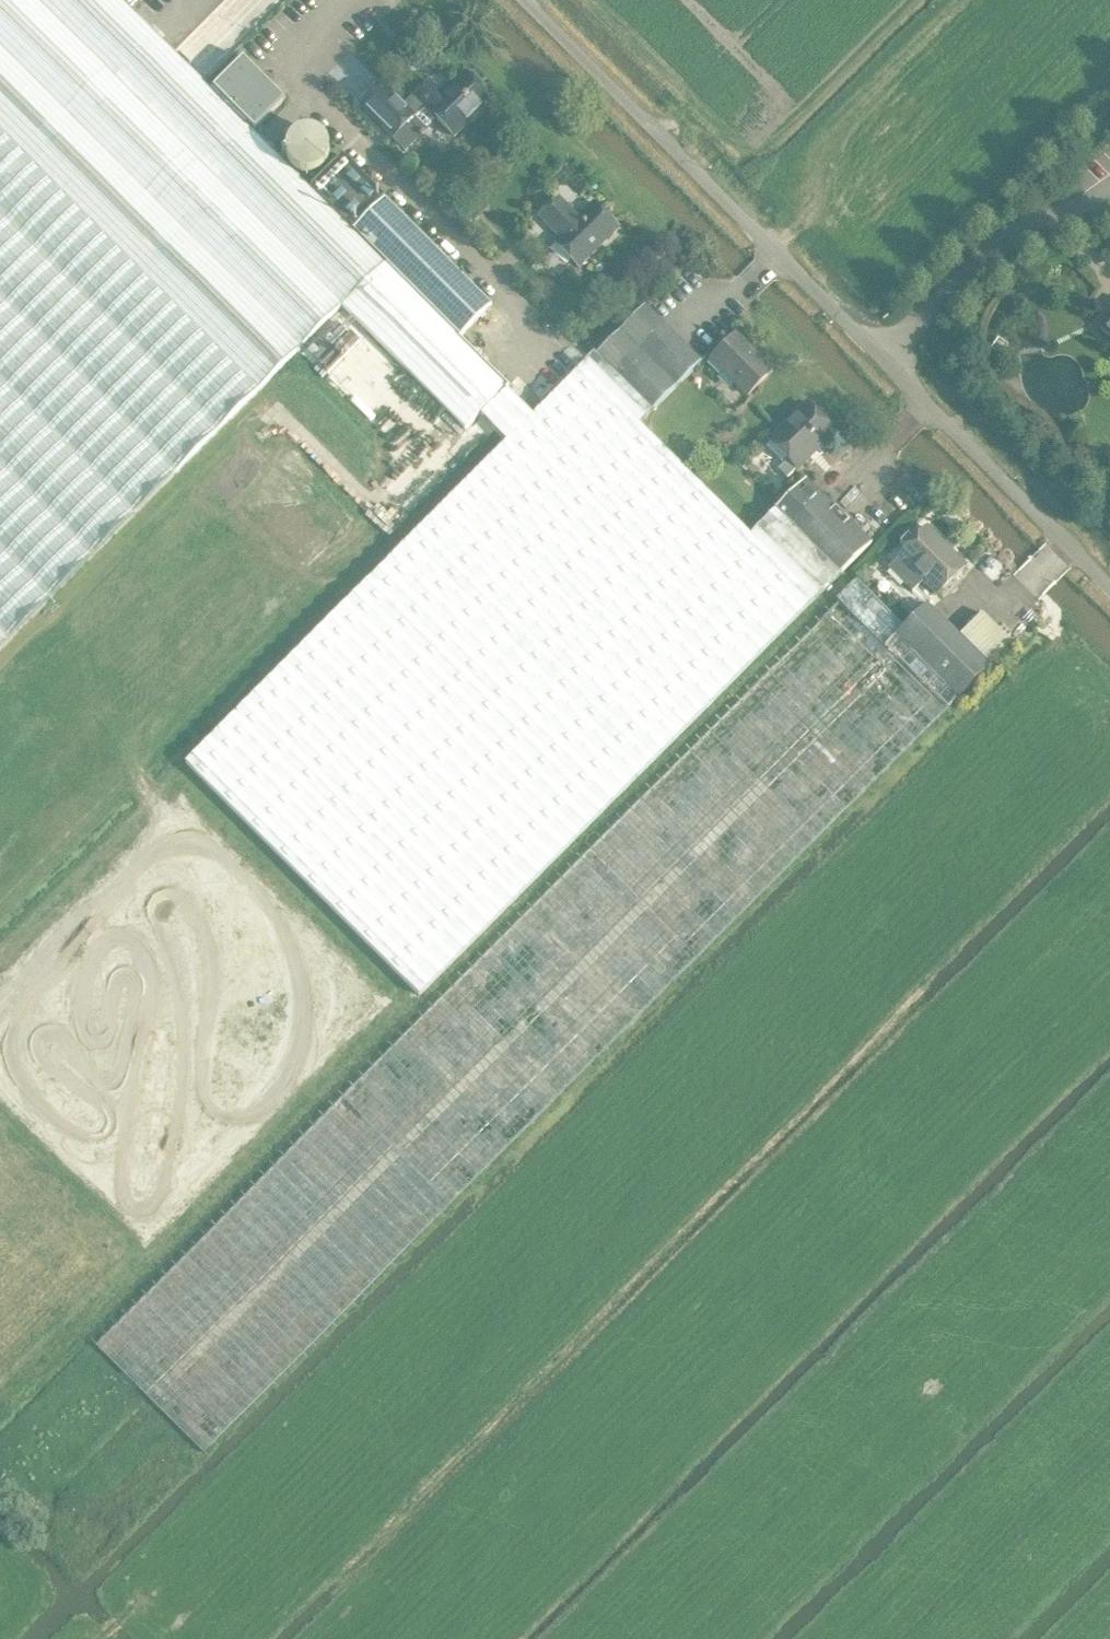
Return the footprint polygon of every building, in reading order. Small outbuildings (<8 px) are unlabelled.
[(343,305),(386,262),(353,229),(311,187),(294,170),(291,167),(255,131),(211,90),(121,0),(0,0),(0,648),(343,305)] [(213,89),(211,90),(255,131),(286,100),(243,58),(213,89)] [(417,117),(393,140),(404,151),(435,120),(454,138),(458,134),(492,100),(482,91),(483,85),(473,74),(467,76),(466,74),(445,95),(430,80),(413,97),(405,105),(417,117)] [(382,81),(358,105),(393,140),(417,117),(405,105),(382,81)] [(342,156),(311,187),(353,229),(384,198),(342,156)] [(384,198),(353,229),(386,262),(460,337),(492,306),(384,198)] [(554,242),(579,268),(619,229),(593,203),(578,217),(559,198),(540,217),(559,237),(554,242)] [(386,262),(343,305),(465,428),(479,413),(505,439),(530,414),(505,389),(509,385),(460,337),(386,262)] [(646,306),(596,355),(649,408),(651,411),(701,362),(646,306)] [(1098,326),(1109,338),(1109,314),(1098,326)] [(747,396),(773,371),(736,334),(711,359),(747,396)] [(207,739),(185,761),(307,884),(420,996),(542,873),(646,768),(824,590),(840,574),(818,552),(775,509),(759,525),(751,534),(637,420),(649,408),(596,355),(593,351),(530,414),(505,439),(207,739)] [(798,469),(834,433),(821,420),(821,415),(815,409),(810,409),(807,405),(770,441),(789,460),(779,470),(787,479),(798,469)] [(805,479),(775,509),(818,552),(840,574),(865,549),(871,542),(805,479)] [(899,557),(889,568),(913,592),(924,581),(937,595),(953,579),(957,579),(963,572),(963,568),(966,566),(927,528),(924,531),(921,531),(914,537),(914,541),(899,557)] [(959,698),(897,635),(905,626),(858,580),(839,601),(841,603),(661,780),(106,1336),(97,1345),(204,1453),(526,1128),(540,1114),(557,1097),(637,1017),(697,958),(887,769),(946,709),(959,698)] [(959,698),(989,667),(959,637),(928,604),(905,627),(905,626),(897,635),(959,698)] [(983,614),(959,637),(989,667),(1012,644),(983,614)]
